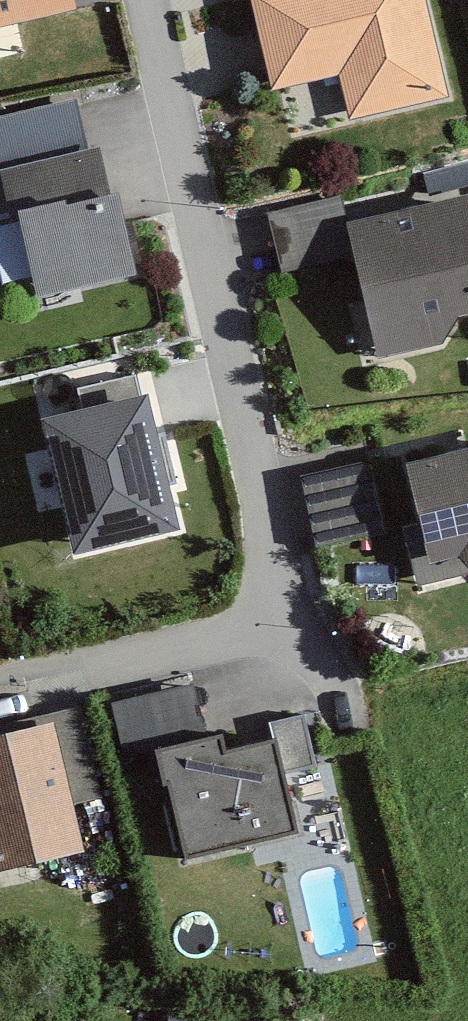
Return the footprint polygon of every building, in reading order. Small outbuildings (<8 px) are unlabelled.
[(61,9),(59,0),(0,0),(0,24),(61,9)] [(263,94),(317,81),(328,126),(452,96),(428,0),(240,0),(263,94)] [(0,110),(0,206),(23,294),(116,269),(70,92),(0,110)] [(253,205),(267,275),(334,262),(352,356),(467,334),(467,215),(464,192),(335,217),(330,190),(253,205)] [(146,390),(41,414),(73,549),(178,524),(146,390)] [(293,475),(308,545),(386,528),(397,577),(467,562),(467,438),(293,475)] [(183,676),(99,694),(111,751),(141,744),(165,858),(283,834),(260,725),(196,738),(183,676)] [(68,755),(90,752),(81,698),(59,701),(68,755)] [(0,729),(0,849),(57,837),(33,722),(0,729)]
